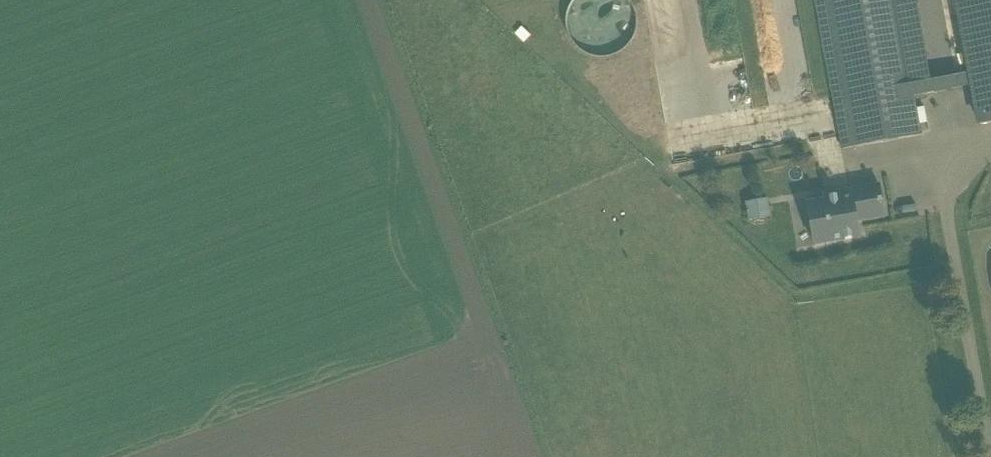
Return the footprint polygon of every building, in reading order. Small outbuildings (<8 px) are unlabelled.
[(637,17),(636,11),(634,4),(631,0),(579,0),(576,5),(574,11),(574,18),(574,23),(577,30),(580,36),(584,40),(590,45),(595,47),(601,48),(607,49),(612,48),(617,46),(623,43),(627,40),(631,34),(634,30),(636,23),(637,17)] [(912,84),(897,0),(816,0),(843,149),(922,135),(914,95),(912,84)] [(912,84),(914,95),(972,85),(975,97),(981,125),(990,123),(990,0),(958,0),(971,74),(912,84)] [(824,195),(825,200),(808,203),(815,245),(861,237),(857,219),(864,218),(865,220),(885,216),(880,185),(824,195)] [(760,218),(757,200),(745,202),(748,220),(760,218)]
